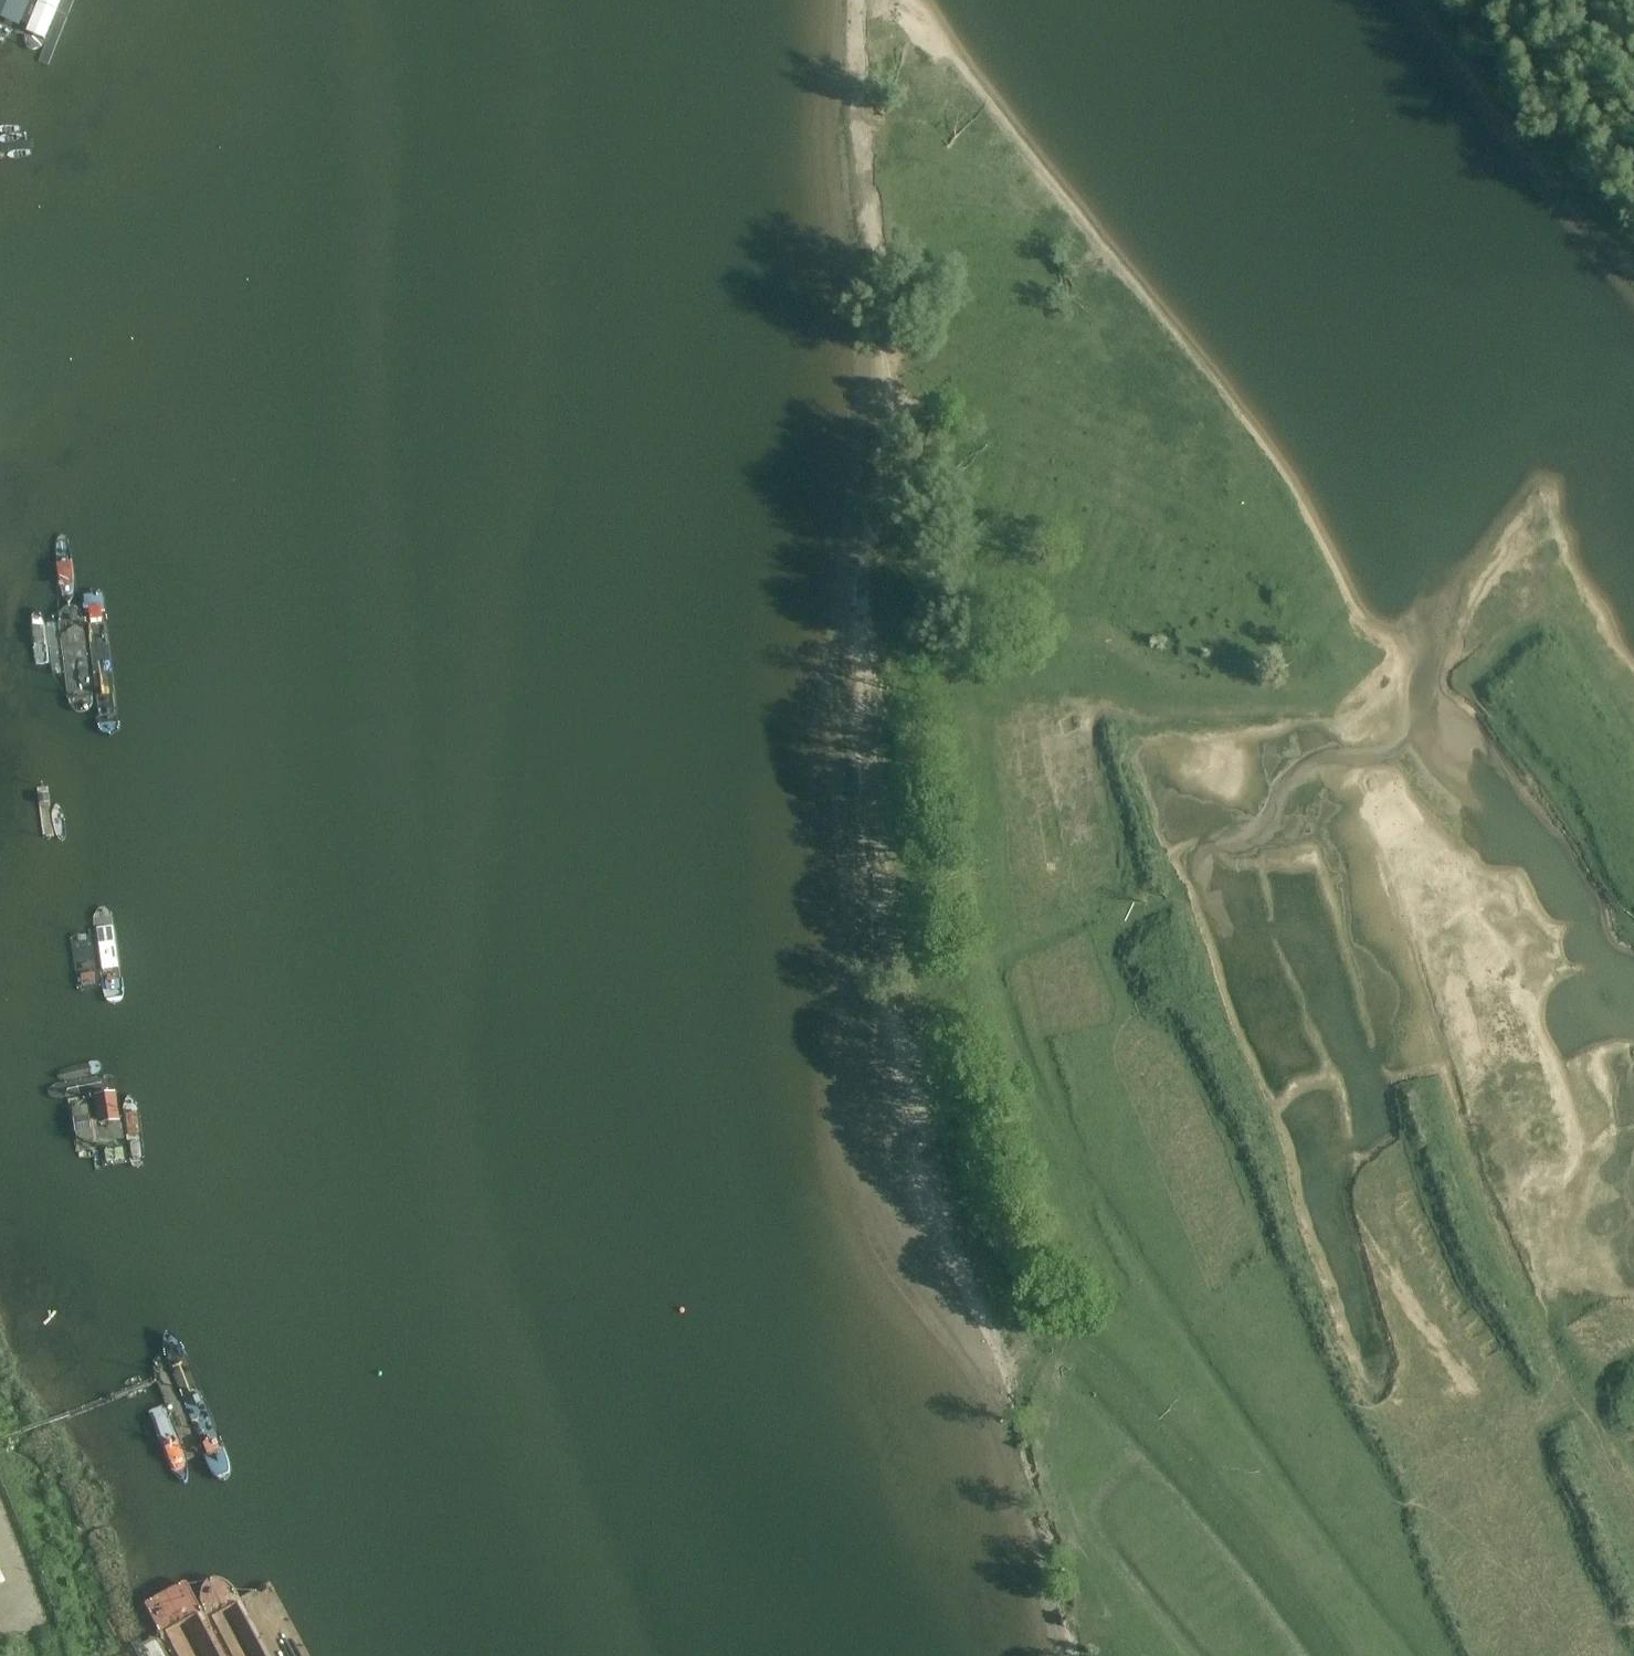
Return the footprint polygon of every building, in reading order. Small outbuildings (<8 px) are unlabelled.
[(23,36),(38,0),(0,0),(0,27),(23,36)] [(84,1061),(66,1065),(91,1145),(109,1136),(113,1145),(128,1137),(99,1049),(83,1053),(84,1061)] [(145,1373),(110,1390),(158,1483),(194,1467),(145,1373)]
